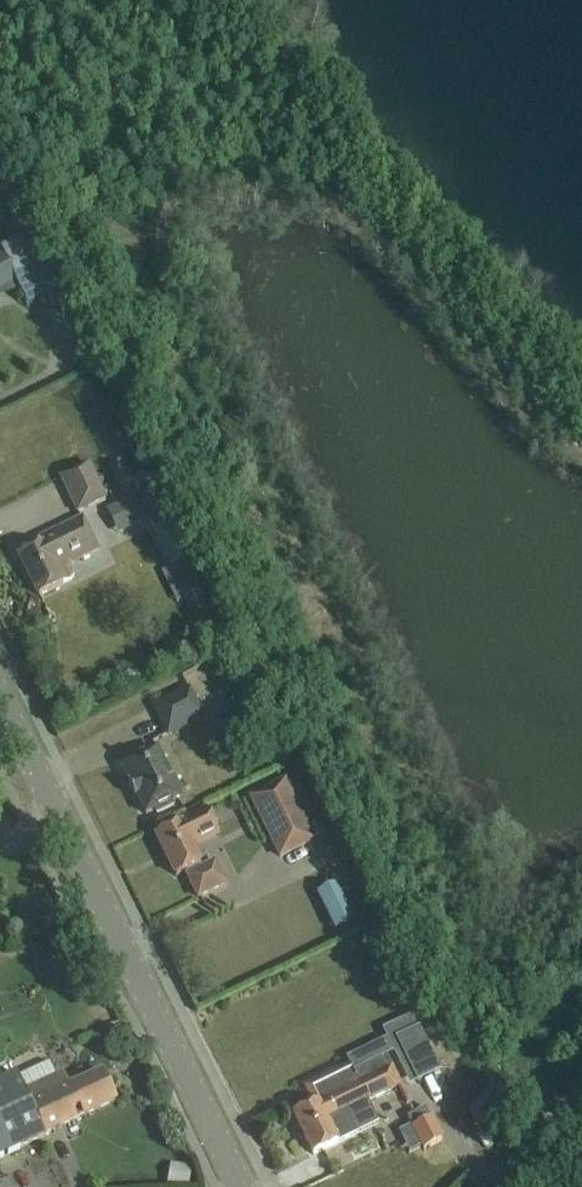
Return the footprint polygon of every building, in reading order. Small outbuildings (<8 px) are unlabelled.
[(29,306),(58,291),(30,234),(0,250),(0,287),(16,279),(29,306)] [(136,478),(126,458),(109,466),(119,486),(136,478)] [(107,496),(89,462),(59,477),(77,511),(107,496)] [(117,533),(151,517),(139,492),(105,507),(117,533)] [(98,550),(82,518),(39,539),(41,544),(18,556),(39,596),(69,581),(74,577),(74,574),(70,563),(98,550)] [(183,561),(171,566),(187,597),(198,591),(183,561)] [(203,717),(189,689),(154,706),(168,734),(203,717)] [(171,802),(180,797),(156,749),(122,766),(131,784),(128,785),(134,798),(137,797),(146,814),(155,810),(157,813),(173,805),(171,802)] [(285,779),(256,793),(248,797),(279,859),(315,841),(285,779)] [(207,810),(156,835),(176,876),(187,870),(189,875),(188,876),(198,897),(225,884),(214,863),(202,869),(193,850),(220,837),(207,810)] [(438,1064),(419,1023),(397,1033),(416,1074),(438,1064)] [(384,1055),(352,1071),(350,1065),(305,1088),(314,1104),(293,1114),(313,1155),(377,1122),(367,1100),(400,1085),(384,1055)] [(102,1073),(67,1089),(60,1076),(24,1092),(16,1075),(0,1082),(0,1157),(45,1136),(44,1134),(115,1101),(102,1073)] [(491,1088),(469,1113),(484,1125),(505,1101),(491,1088)] [(443,1139),(430,1116),(413,1126),(425,1149),(443,1139)]
